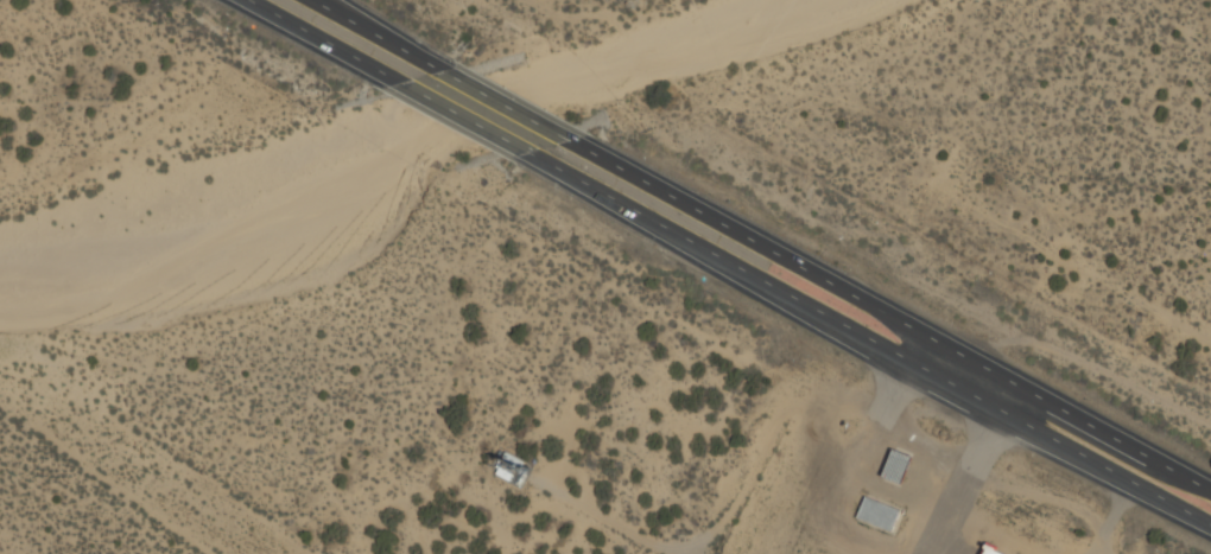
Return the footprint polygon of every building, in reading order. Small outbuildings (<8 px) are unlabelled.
[(881,442),(900,451),(889,477),(870,470),(881,442)] [(887,478),(905,485),(916,459),(898,451),(887,478)] [(529,464),(509,455),(505,463),(525,472),(529,464)] [(845,512),(881,528),(890,505),(855,491),(845,512)]
